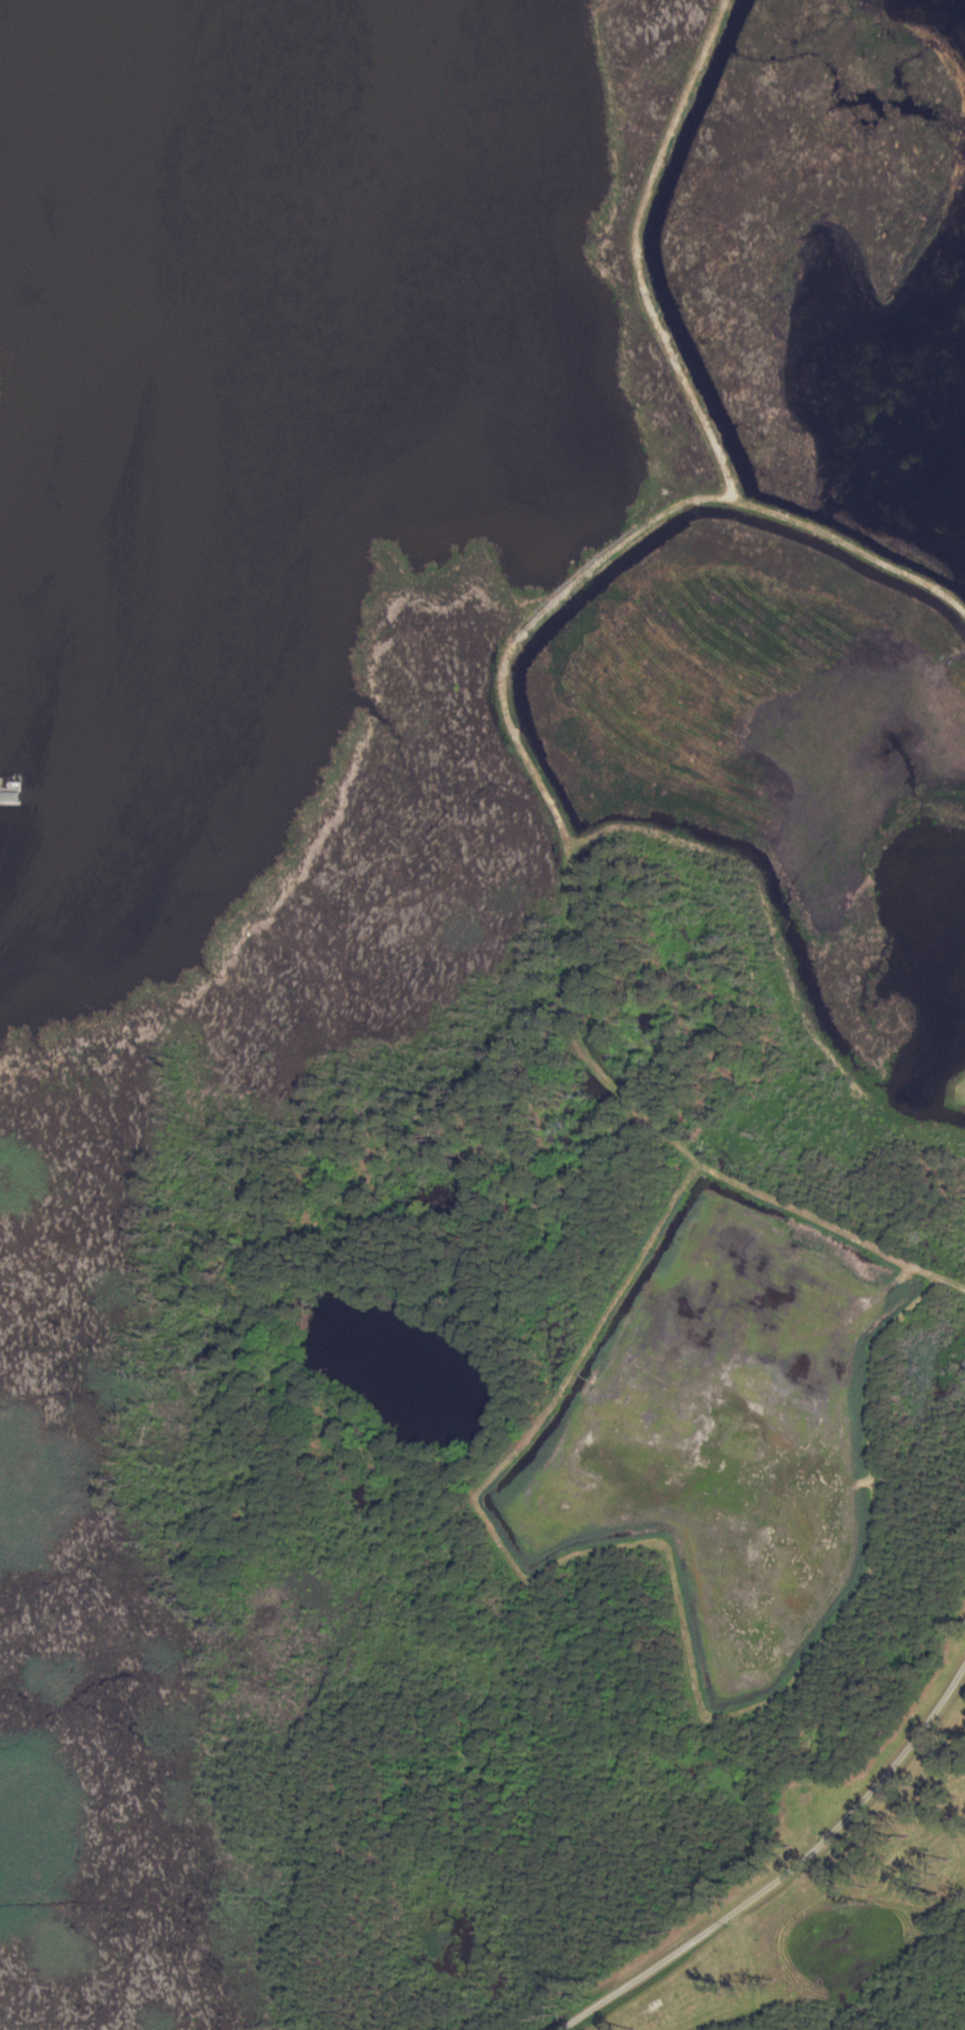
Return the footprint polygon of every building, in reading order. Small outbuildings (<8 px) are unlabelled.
[(0,791),(0,800),(18,800),(18,791),(0,791)]
